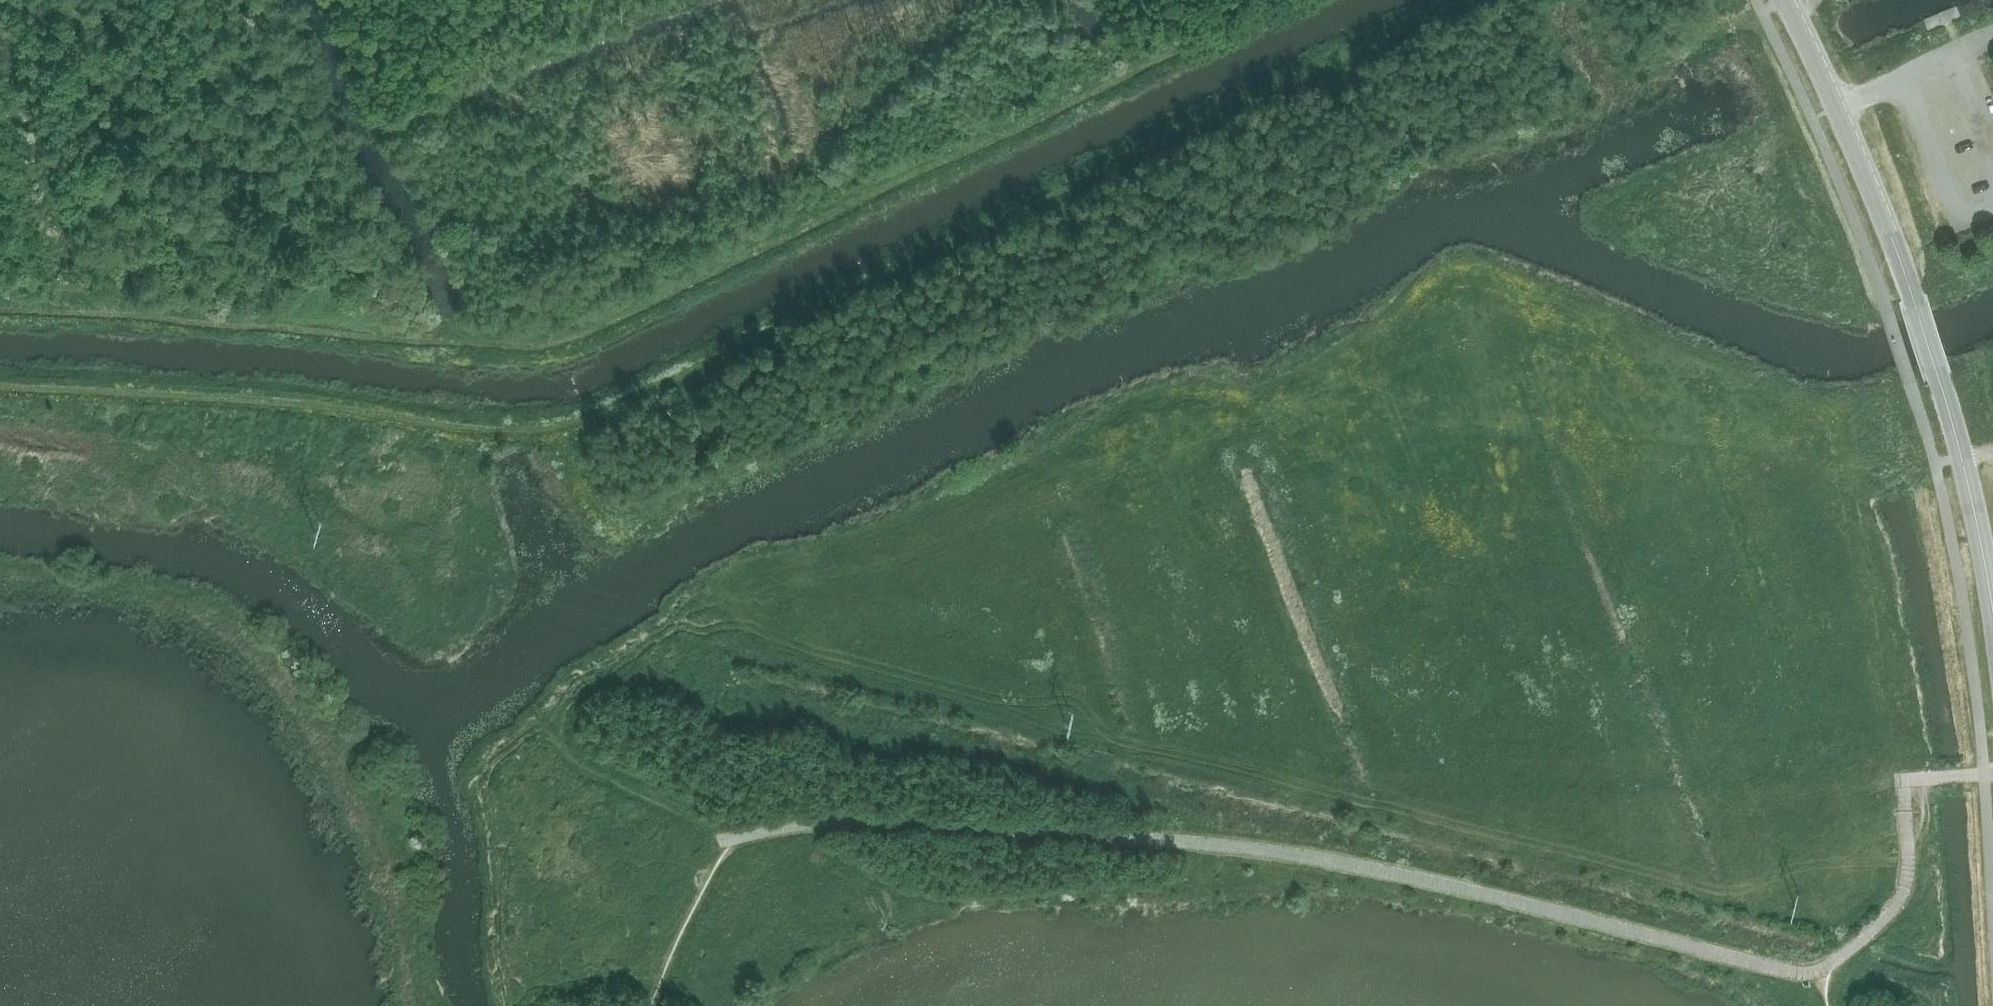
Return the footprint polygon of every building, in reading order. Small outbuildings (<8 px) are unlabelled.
[(1787,133),(1806,128),(1803,119),(1785,124),(1787,133)]
